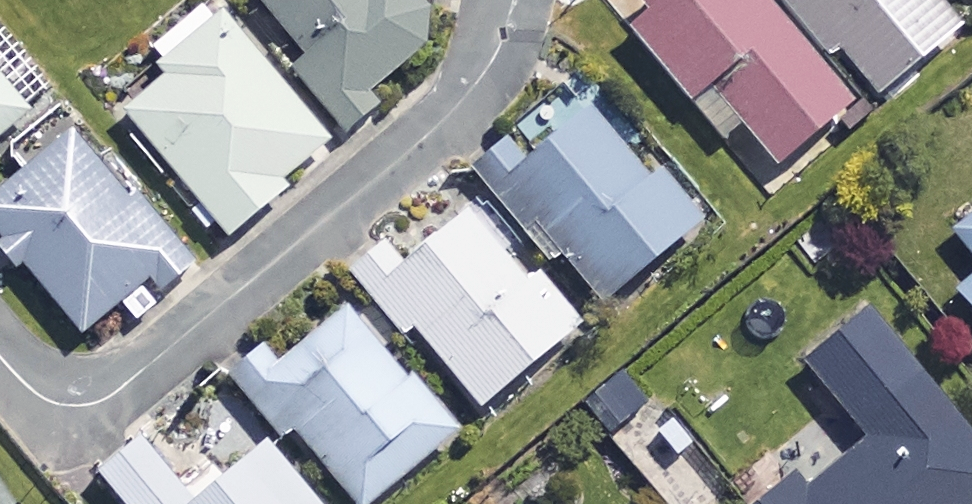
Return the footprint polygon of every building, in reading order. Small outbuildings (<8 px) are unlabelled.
[(338,124),(451,51),(417,0),(258,0),(338,124)] [(755,0),(657,0),(626,26),(719,137),(734,124),(777,175),(850,113),(755,0)] [(878,107),(961,33),(932,0),(781,0),(878,107)] [(328,149),(221,19),(163,67),(174,81),(129,118),(231,242),(284,199),(278,191),(328,149)] [(0,83),(0,148),(32,121),(0,83)] [(693,235),(590,120),(529,174),(510,153),(475,184),(524,238),(534,230),(607,311),(693,235)] [(72,135),(0,199),(0,241),(91,344),(184,262),(72,135)] [(528,291),(469,220),(405,273),(382,245),(349,273),(406,343),(417,334),(483,415),(588,329),(545,277),(528,291)] [(955,236),(971,255),(971,221),(955,236)] [(958,299),(971,315),(971,286),(958,299)] [(345,313),(279,373),(263,355),(233,383),(285,440),(293,433),(357,503),(379,503),(455,435),(345,313)] [(866,318),(803,370),(868,450),(810,497),(799,484),(774,503),(971,503),(971,449),(866,318)] [(140,445),(100,479),(122,503),(190,503),(140,445)] [(267,449),(202,503),(314,503),(267,449)]
